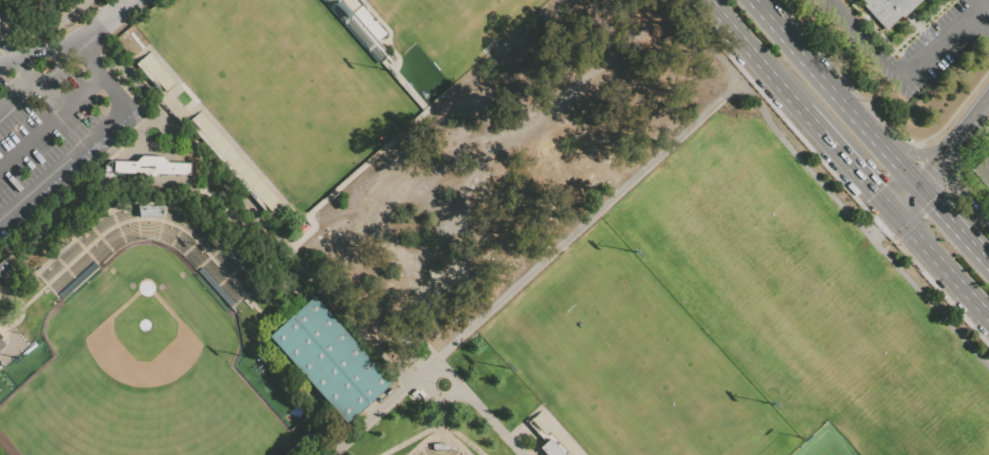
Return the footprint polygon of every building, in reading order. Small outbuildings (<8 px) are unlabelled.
[(381,63),(384,61),(391,55),(341,0),(323,0),(381,63)] [(862,1),(860,2),(887,32),(922,0),(861,0),(862,1)] [(973,166),(988,148),(988,183),(973,166)] [(141,177),(141,165),(163,166),(163,178),(141,177)] [(37,277),(62,303),(119,253),(133,244),(151,240),(168,245),(182,255),(228,309),(255,287),(209,232),(191,219),(169,208),(135,205),(113,213),(90,227),(37,277)] [(12,270),(2,259),(0,261),(0,281),(12,270)] [(318,299),(393,383),(349,424),(272,339),(318,299)] [(541,410),(582,454),(545,454),(539,448),(545,442),(528,422),(541,410)] [(458,451),(448,448),(448,444),(432,444),(432,447),(422,450),(416,454),(462,454),(458,451)]
